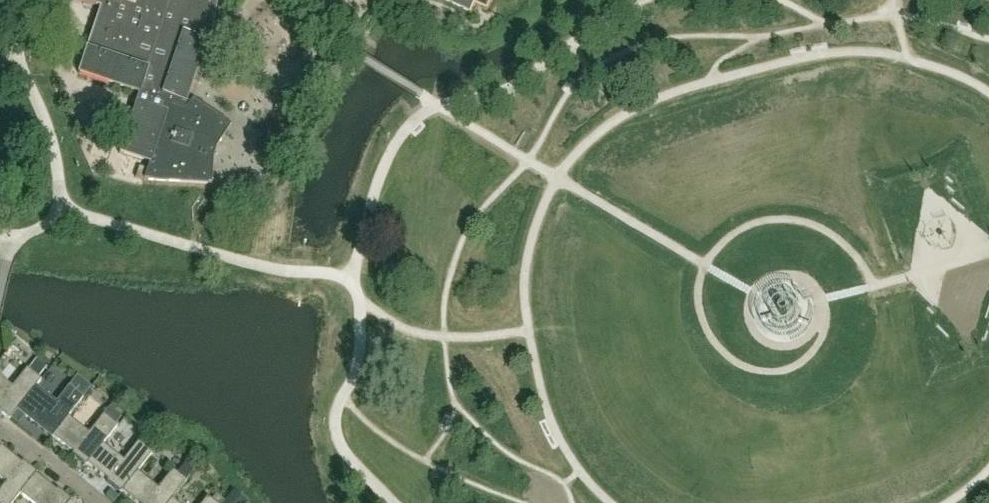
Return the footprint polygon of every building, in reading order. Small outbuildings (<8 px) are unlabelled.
[(119,154),(120,154),(120,153),(150,162),(144,181),(211,185),(213,158),(212,158),(216,148),(231,126),(192,101),(190,103),(185,102),(204,42),(206,43),(207,41),(205,41),(214,0),(77,0),(100,8),(78,72),(139,92),(119,154)] [(471,15),(476,5),(488,11),(493,0),(440,0),(471,15)] [(36,360),(28,370),(38,378),(46,368),(36,360)] [(33,389),(34,390),(36,387),(41,380),(38,378),(28,370),(26,369),(12,387),(0,378),(0,413),(9,420),(11,418),(18,410),(17,409),(33,389)] [(52,437),(68,417),(83,399),(68,387),(56,403),(36,387),(34,390),(33,389),(17,409),(18,410),(11,418),(19,425),(25,417),(51,439),(52,437)] [(110,406),(103,415),(115,425),(122,416),(110,406)] [(87,464),(102,444),(103,445),(117,426),(115,425),(103,415),(89,433),(68,417),(52,437),(73,453),(72,455),(86,466),(87,465),(87,464)] [(121,492),(137,472),(138,472),(152,454),(138,442),(123,461),(103,445),(102,444),(87,464),(87,465),(107,481),(106,482),(121,494),(122,492),(121,492)] [(35,474),(36,474),(37,473),(22,462),(21,463),(1,447),(0,447),(0,479),(5,483),(0,490),(0,502),(13,502),(20,494),(19,494),(35,474)] [(185,464),(177,474),(187,481),(194,471),(185,464)] [(172,499),(172,500),(187,481),(177,474),(172,470),(158,488),(138,472),(137,472),(121,492),(122,492),(135,502),(169,502),(172,499)] [(70,501),(70,502),(71,500),(57,489),(56,490),(36,474),(35,474),(19,494),(20,494),(31,502),(68,502),(70,501)] [(234,492),(225,502),(247,502),(234,492)]
